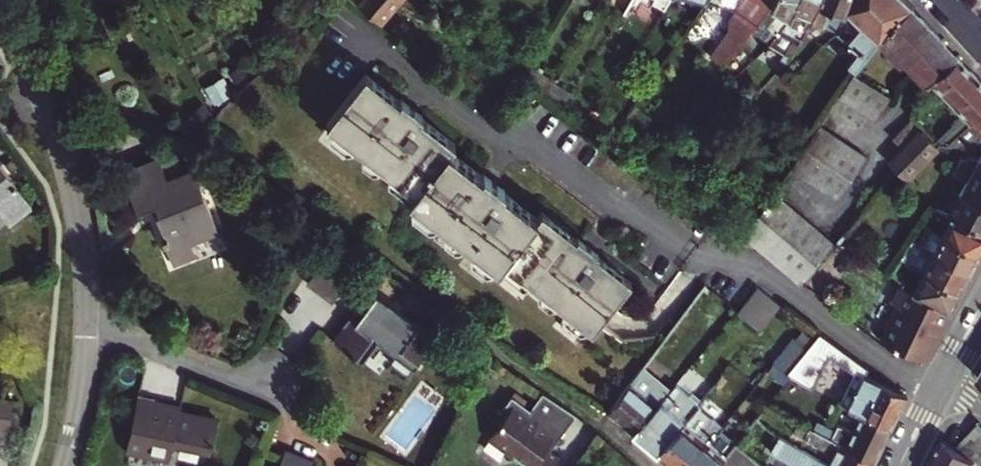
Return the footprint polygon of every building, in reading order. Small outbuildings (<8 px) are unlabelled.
[(384,24),(405,0),(356,0),(384,24)] [(628,5),(619,21),(624,24),(639,0),(631,0),(628,5)] [(651,4),(649,7),(660,15),(669,0),(645,0),(651,4)] [(742,45),(772,7),(775,0),(706,0),(702,6),(743,17),(712,56),(725,67),(742,45)] [(742,45),(749,51),(761,35),(772,44),(784,27),(791,16),(798,0),(775,0),(772,7),(742,45)] [(784,27),(799,36),(787,54),(783,60),(788,64),(806,37),(810,32),(820,0),(798,0),(791,16),(784,27)] [(810,32),(806,37),(824,45),(832,28),(827,26),(832,10),(848,18),(857,0),(820,0),(810,32)] [(848,18),(844,27),(862,41),(846,61),(855,68),(882,34),(893,21),(912,5),(907,0),(857,0),(848,18)] [(893,21),(882,34),(927,83),(932,79),(960,58),(912,5),(893,21)] [(784,27),(772,44),(787,54),(799,36),(784,27)] [(980,131),(980,80),(960,58),(932,79),(965,113),(946,131),(945,132),(955,143),(966,143),(980,132),(980,131)] [(852,73),(838,95),(874,118),(889,96),(852,73)] [(370,154),(386,167),(396,175),(419,193),(414,200),(419,203),(442,222),(452,230),(458,235),(498,181),(490,175),(488,178),(455,152),(460,145),(425,118),(427,115),(406,98),(404,101),(371,75),(332,124),(337,128),(360,147),(370,154)] [(575,94),(554,81),(547,93),(566,108),(575,94)] [(902,145),(920,127),(910,117),(892,135),(902,145)] [(868,156),(819,126),(808,144),(791,169),(840,200),(868,156)] [(360,147),(337,128),(335,131),(335,138),(350,150),(357,149),(360,147)] [(923,129),(890,161),(895,166),(897,168),(893,172),(898,177),(901,173),(905,177),(938,145),(923,129)] [(944,129),(935,137),(941,142),(955,143),(945,132),(946,131),(944,129)] [(383,170),(386,167),(370,154),(368,157),(368,164),(378,171),(383,170)] [(948,213),(980,230),(980,154),(948,213)] [(133,212),(147,207),(153,205),(157,216),(154,216),(162,239),(158,241),(167,268),(191,260),(187,248),(185,240),(214,231),(195,171),(167,180),(160,159),(121,172),(133,212)] [(13,226),(36,209),(0,160),(0,209),(13,226)] [(395,185),(414,200),(419,193),(396,175),(394,177),(395,185)] [(468,242),(478,250),(499,266),(504,270),(510,263),(536,283),(545,290),(562,303),(572,311),(592,327),(597,331),(636,282),(600,254),(602,252),(583,237),(581,239),(547,212),(541,219),(508,193),(510,190),(498,181),(458,235),(468,242)] [(794,240),(818,262),(835,243),(780,196),(764,212),(794,240)] [(442,222),(419,203),(417,206),(418,213),(434,226),(442,222)] [(151,217),(154,216),(157,216),(153,205),(147,207),(151,217)] [(948,213),(932,205),(921,222),(978,253),(980,247),(980,230),(948,213)] [(777,259),(794,240),(764,212),(749,231),(777,259)] [(921,222),(910,238),(968,270),(978,253),(921,222)] [(458,235),(452,230),(450,233),(453,242),(458,235)] [(185,240),(187,248),(216,239),(214,231),(185,240)] [(458,235),(453,242),(459,246),(466,245),(468,242),(458,235)] [(910,238),(894,263),(907,272),(914,266),(958,290),(968,270),(910,238)] [(794,240),(777,259),(804,284),(818,262),(794,240)] [(499,266),(478,250),(476,252),(477,259),(490,270),(497,269),(499,266)] [(348,279),(322,260),(303,286),(329,305),(348,279)] [(510,263),(504,270),(525,287),(533,286),(536,283),(510,263)] [(907,272),(894,263),(891,268),(903,278),(911,284),(908,290),(948,310),(958,290),(914,266),(907,272)] [(881,340),(925,360),(948,310),(908,290),(911,284),(903,278),(892,302),(897,305),(881,340)] [(759,331),(779,303),(755,285),(735,313),(759,331)] [(562,303),(545,290),(543,293),(543,299),(553,307),(560,306),(562,303)] [(438,345),(373,297),(362,312),(355,307),(330,345),(358,363),(373,343),(393,358),(386,366),(405,380),(419,359),(425,364),(438,345)] [(592,327),(572,311),(570,314),(571,322),(584,331),(590,330),(592,327)] [(791,333),(776,353),(784,359),(808,331),(801,325),(793,335),(791,333)] [(840,403),(860,414),(892,431),(908,395),(867,373),(870,367),(822,330),(816,338),(797,360),(799,363),(792,377),(812,388),(831,352),(856,373),(840,403)] [(816,338),(808,331),(784,359),(792,366),(797,360),(816,338)] [(610,411),(633,431),(669,389),(650,372),(643,379),(638,375),(610,411)] [(669,389),(633,431),(658,452),(698,405),(674,384),(669,389)] [(578,417),(543,394),(530,411),(516,400),(509,409),(506,409),(509,417),(494,437),(511,450),(508,454),(524,465),(557,465),(562,459),(553,452),(551,454),(546,451),(551,443),(556,447),(578,417)] [(152,401),(135,397),(121,450),(163,461),(176,410),(159,406),(159,409),(150,407),(152,401)] [(17,429),(21,400),(0,398),(0,427),(17,429)] [(704,438),(707,440),(715,431),(712,429),(718,422),(698,405),(658,452),(674,465),(681,465),(704,438)] [(834,408),(831,413),(828,418),(851,431),(856,421),(834,408)] [(824,409),(813,427),(876,464),(892,431),(860,414),(856,421),(851,431),(828,418),(831,413),(824,409)] [(738,441),(745,432),(734,424),(727,432),(718,422),(712,429),(715,431),(707,440),(704,438),(681,465),(717,465),(738,441)] [(799,431),(808,436),(813,427),(804,422),(799,431)] [(968,457),(980,444),(980,423),(980,422),(955,450),(968,457)] [(832,463),(837,465),(875,465),(876,464),(813,427),(808,436),(838,453),(832,463)] [(799,442),(794,450),(789,447),(794,439),(784,433),(774,448),(802,465),(837,465),(832,463),(799,442)] [(491,441),(508,454),(511,450),(494,437),(491,441)] [(799,442),(794,439),(789,447),(794,450),(799,442)] [(767,461),(738,441),(717,465),(764,465),(767,461)] [(551,454),(553,452),(556,447),(551,443),(546,451),(551,454)] [(968,457),(955,450),(943,443),(932,465),(980,465),(980,464),(968,457)] [(980,464),(980,444),(968,457),(980,464)] [(305,462),(277,450),(270,465),(304,465),(305,462)]
